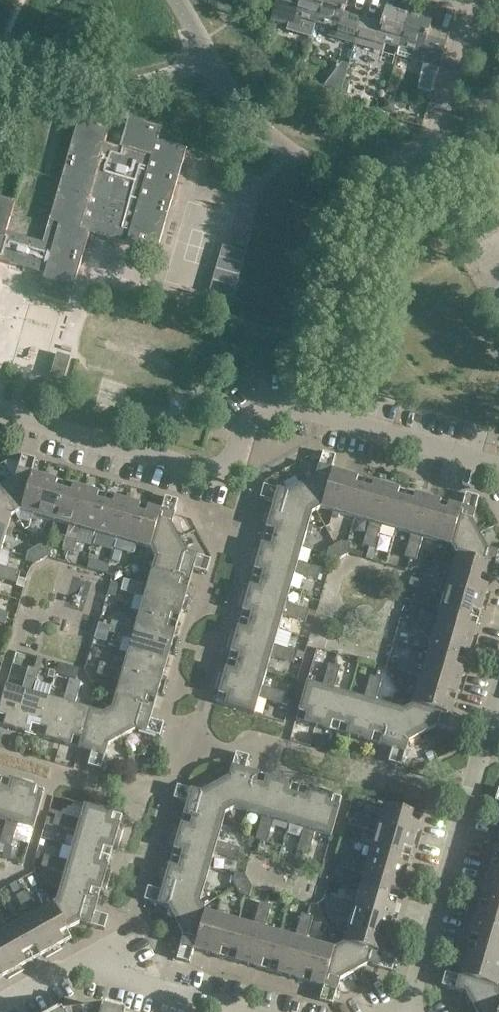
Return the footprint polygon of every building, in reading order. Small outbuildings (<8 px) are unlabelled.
[(315,24),(322,0),(297,0),(296,3),(290,1),(290,0),(276,0),(271,19),(299,28),(301,20),(315,24)] [(315,24),(330,28),(328,36),(354,44),(362,19),(349,15),(348,18),(342,16),(347,0),(322,0),(315,24)] [(375,22),(362,19),(354,44),(382,52),(385,44),(399,48),(408,16),(385,10),(380,27),(374,25),(375,22)] [(431,23),(408,16),(399,48),(413,52),(411,60),(427,65),(439,68),(446,43),(433,39),(432,42),(426,40),(431,23)] [(0,198),(0,261),(44,274),(37,297),(68,306),(89,233),(156,252),(186,149),(170,145),(155,141),(158,130),(129,121),(121,148),(104,143),(108,129),(78,120),(42,243),(6,233),(14,202),(0,198)] [(236,246),(246,249),(251,232),(241,229),(236,246)] [(241,269),(217,263),(204,309),(227,315),(241,269)] [(70,358),(56,353),(49,378),(63,382),(70,358)] [(336,456),(322,452),(315,477),(301,484),(316,510),(320,508),(333,512),(344,473),(332,470),(336,456)] [(35,459),(21,455),(14,480),(1,487),(15,514),(19,512),(32,515),(44,477),(31,473),(35,459)] [(365,479),(344,473),(333,512),(331,516),(338,518),(339,514),(354,518),(365,479)] [(65,483),(44,477),(32,515),(31,520),(37,522),(39,517),(54,522),(65,483)] [(386,485),(365,479),(354,518),(369,522),(368,527),(374,529),(386,485)] [(85,489),(65,483),(54,522),(68,526),(68,529),(73,530),(85,489)] [(316,510),(301,484),(287,492),(263,485),(259,498),(273,502),(269,514),(308,525),(312,513),(316,510)] [(407,492),(386,485),(374,529),(368,527),(365,536),(377,540),(381,526),(396,530),(407,492)] [(1,487),(0,488),(0,526),(7,528),(10,517),(15,514),(1,487)] [(106,495),(85,489),(73,530),(68,529),(65,538),(76,542),(80,529),(95,533),(106,495)] [(428,497),(407,492),(396,530),(411,534),(410,539),(416,541),(428,497)] [(461,507),(449,503),(437,542),(451,546),(453,550),(479,535),(472,522),(479,497),(465,493),(461,507)] [(127,501),(106,495),(95,533),(110,538),(109,541),(115,542),(127,501)] [(160,510),(148,507),(148,509),(147,509),(136,545),(150,549),(152,553),(179,539),(171,525),(178,500),(164,497),(160,510)] [(449,503),(428,497),(416,541),(410,539),(407,548),(419,552),(423,538),(437,542),(449,503)] [(148,507),(127,501),(115,542),(109,541),(106,550),(118,553),(122,541),(136,545),(147,509),(148,509),(148,507)] [(308,525),(269,514),(263,535),(302,547),(306,532),(311,533),(313,527),(308,525)] [(7,528),(0,526),(0,550),(1,550),(5,535),(10,536),(12,530),(7,528)] [(299,574),(308,577),(311,565),(298,562),(302,547),(263,535),(257,556),(300,569),(299,574)] [(479,535),(453,550),(455,555),(451,568),(490,579),(494,566),(498,567),(498,553),(487,550),(479,535)] [(377,540),(365,536),(363,545),(369,547),(375,548),(377,540)] [(65,538),(62,548),(68,550),(74,551),(76,542),(65,538)] [(186,552),(179,539),(152,553),(155,558),(151,570),(187,580),(190,581),(193,569),(207,573),(211,560),(186,552)] [(342,541),(335,544),(342,557),(348,554),(351,544),(342,541)] [(342,557),(335,544),(329,548),(326,558),(336,561),(342,557)] [(40,545),(34,548),(41,560),(47,557),(49,547),(40,545)] [(41,560),(34,548),(28,551),(25,561),(35,564),(41,560)] [(419,552),(407,548),(405,557),(411,559),(416,561),(419,552)] [(300,569),(257,556),(251,577),(290,588),(294,573),(299,574),(300,569)] [(320,568),(311,565),(308,577),(317,579),(319,574),(320,568)] [(6,580),(9,569),(0,566),(0,578),(6,580)] [(447,582),(444,581),(442,587),(484,599),(490,579),(451,568),(447,582)] [(18,577),(19,572),(9,569),(6,580),(16,583),(18,577)] [(183,602),(190,581),(187,580),(151,570),(147,585),(142,584),(140,590),(145,591),(183,602)] [(435,579),(425,576),(423,582),(421,587),(432,590),(435,579)] [(296,619),(299,607),(286,603),(290,588),(251,577),(245,598),(288,610),(287,616),(296,619)] [(132,581),(124,579),(122,585),(121,590),(129,593),(132,581)] [(444,594),(440,609),(478,620),(484,599),(442,587),(444,581),(435,579),(432,590),(444,594)] [(142,584),(132,581),(129,593),(143,597),(139,612),(177,623),(183,602),(145,591),(140,590),(142,584)] [(111,583),(108,595),(115,597),(118,585),(111,583)] [(245,598),(239,619),(278,630),(282,615),(287,616),(288,610),(245,598)] [(309,610),(299,607),(296,619),(305,621),(307,616),(309,610)] [(478,620),(440,609),(435,624),(432,624),(430,629),(472,641),(478,620)] [(139,612),(134,627),(130,626),(128,631),(133,633),(171,644),(177,623),(139,612)] [(419,632),(423,621),(413,618),(411,623),(409,629),(419,632)] [(284,660),(287,649),(274,645),(278,630),(239,619),(233,640),(276,652),(275,658),(284,660)] [(120,623),(112,621),(110,626),(109,632),(117,634),(120,623)] [(423,621),(419,632),(432,636),(427,651),(466,662),(472,641),(430,629),(432,624),(423,621)] [(130,626),(120,623),(117,634),(131,638),(127,653),(166,664),(171,644),(133,633),(128,631),(130,626)] [(275,658),(276,652),(233,640),(227,660),(266,671),(270,656),(275,658)] [(297,652),(287,649),(284,660),(293,663),(295,657),(297,652)] [(466,662),(427,651),(423,666),(420,665),(418,670),(460,682),(466,662)] [(127,653),(122,668),(118,667),(117,673),(121,674),(159,685),(166,664),(127,653)] [(411,662),(400,659),(399,665),(397,670),(407,673),(411,662)] [(266,671),(227,660),(221,681),(265,693),(263,699),(272,702),(275,690),(262,686),(266,671)] [(108,664),(100,662),(98,668),(96,674),(105,676),(108,664)] [(454,702),(460,682),(418,670),(420,665),(411,662),(407,673),(420,677),(416,691),(454,702)] [(118,667),(108,664),(105,676),(119,680),(115,695),(151,706),(153,707),(159,685),(121,674),(117,673),(118,667)] [(334,665),(328,664),(326,673),(337,676),(340,667),(334,665)] [(36,680),(39,670),(33,669),(27,667),(25,677),(36,680)] [(306,682),(295,721),(316,727),(329,684),(334,686),(337,676),(326,673),(322,687),(306,682)] [(376,678),(370,676),(367,685),(379,689),(382,679),(376,678)] [(27,691),(28,688),(34,689),(36,680),(25,677),(21,689),(5,685),(0,704),(0,726),(16,730),(27,691)] [(66,689),(78,692),(81,682),(75,680),(69,679),(66,689)] [(221,681),(215,703),(254,714),(258,698),(263,699),(265,693),(221,681)] [(337,733),(348,694),(333,690),(334,686),(329,684),(316,727),(337,733)] [(363,699),(348,694),(337,733),(359,739),(371,696),(376,698),(379,689),(367,685),(363,699)] [(47,697),(33,693),(34,689),(28,688),(27,691),(16,730),(36,736),(47,697)] [(58,742),(69,703),(70,700),(76,701),(78,692),(66,689),(63,702),(47,697),(36,736),(58,742)] [(285,693),(275,690),(272,702),(281,704),(283,699),(285,693)] [(454,702),(416,691),(412,706),(408,708),(422,734),(436,727),(460,734),(464,720),(451,716),(454,702)] [(151,706),(115,695),(111,708),(106,711),(121,738),(135,730),(159,737),(164,723),(150,719),(153,707),(151,706)] [(376,698),(371,696),(359,739),(379,745),(389,706),(375,702),(376,698)] [(69,703),(58,742),(79,748),(80,745),(79,745),(89,709),(75,705),(76,701),(70,700),(69,703)] [(403,711),(389,706),(379,745),(392,748),(388,762),(402,766),(408,742),(422,734),(408,708),(403,711)] [(102,713),(89,709),(79,745),(80,745),(79,748),(91,752),(87,766),(101,770),(108,745),(121,738),(106,711),(102,713)] [(249,756),(235,752),(228,777),(215,784),(230,811),(234,808),(248,812),(259,774),(245,770),(249,756)] [(431,752),(425,756),(430,764),(436,760),(431,752)] [(279,780),(259,774),(248,812),(262,817),(261,821),(266,822),(279,780)] [(2,778),(0,785),(0,819),(6,821),(5,825),(10,827),(23,784),(2,778)] [(300,786),(279,780),(266,822),(261,821),(258,830),(269,833),(273,820),(288,824),(300,786)] [(44,790),(23,784),(10,827),(5,825),(2,834),(14,837),(17,824),(33,829),(44,790)] [(230,811),(215,784),(201,792),(176,785),(172,799),(186,803),(182,816),(221,827),(225,813),(230,811)] [(320,792),(300,786),(288,824),(303,829),(302,833),(308,835),(320,792)] [(341,798),(320,792),(308,835),(302,833),(300,842),(311,845),(315,832),(331,837),(341,798)] [(75,819),(73,825),(77,826),(116,837),(122,816),(84,805),(79,820),(75,819)] [(375,819),(373,825),(415,837),(422,816),(383,805),(379,821),(375,819)] [(53,825),(62,828),(65,816),(56,814),(54,819),(53,825)] [(354,820),(353,825),(362,828),(366,817),(356,814),(354,820)] [(76,832),(71,847),(110,858),(116,837),(77,826),(73,825),(75,819),(65,816),(62,828),(76,832)] [(182,816),(176,836),(220,849),(218,855),(227,857),(231,846),(217,842),(221,827),(182,816)] [(409,858),(415,837),(373,825),(375,819),(366,817),(362,828),(375,832),(371,847),(409,858)] [(269,833),(258,830),(256,839),(261,841),(267,842),(269,833)] [(2,834),(0,841),(0,843),(5,845),(11,846),(14,837),(2,834)] [(176,836),(170,857),(209,869),(214,853),(218,855),(220,849),(176,836)] [(311,845),(300,842),(297,851),(303,853),(309,854),(311,845)] [(240,848),(231,846),(227,857),(237,860),(238,854),(240,848)] [(63,860),(61,866),(104,878),(110,858),(71,847),(67,861),(63,860)] [(409,858),(371,847),(367,862),(363,861),(361,867),(404,879),(409,858)] [(41,867),(50,869),(54,858),(44,855),(43,861),(41,867)] [(341,867),(350,870),(354,858),(344,855),(342,861),(341,867)] [(209,869),(170,857),(164,878),(204,889),(208,890),(210,884),(205,882),(209,869)] [(64,873),(60,887),(98,898),(104,878),(61,866),(63,860),(54,858),(50,869),(64,873)] [(398,900),(404,879),(361,867),(363,861),(354,858),(350,870),(363,874),(359,888),(398,900)] [(492,860),(486,880),(498,884),(498,862),(492,860)] [(233,881),(236,887),(248,881),(245,875),(235,872),(233,881)] [(204,889),(164,878),(161,890),(147,887),(143,900),(168,907),(175,921),(202,906),(200,901),(204,889)] [(480,901),(498,907),(498,884),(486,880),(480,901)] [(251,887),(248,881),(236,887),(240,894),(249,897),(251,887)] [(98,898),(60,887),(56,901),(52,903),(67,930),(80,923),(104,930),(108,916),(94,912),(98,898)] [(392,920),(398,900),(359,888),(355,903),(351,902),(349,908),(392,920)] [(21,893),(16,896),(21,905),(31,899),(26,890),(21,893)] [(339,911),(342,900),(332,897),(330,903),(329,909),(339,911)] [(27,917),(14,924),(33,960),(52,949),(30,910),(36,907),(31,899),(21,905),(27,917)] [(386,940),(392,920),(349,908),(351,902),(342,900),(339,911),(351,915),(347,929),(386,940)] [(480,901),(474,922),(498,929),(498,907),(480,901)] [(260,902),(257,912),(269,915),(271,906),(266,904),(260,902)] [(36,907),(30,910),(52,949),(72,938),(67,930),(52,903),(38,911),(36,907)] [(205,911),(202,906),(175,921),(183,935),(176,959),(190,963),(193,950),(205,953),(217,914),(205,911)] [(218,910),(217,914),(205,953),(224,958),(235,920),(223,916),(225,912),(218,910)] [(235,920),(224,958),(248,965),(260,922),(266,924),(269,915),(257,912),(253,925),(235,920)] [(302,914),(299,923),(311,927),(313,917),(308,916),(302,914)] [(260,922),(248,965),(269,971),(280,933),(265,928),(266,924),(260,922)] [(468,943),(498,952),(498,929),(474,922),(468,943)] [(280,933),(269,971),(290,977),(302,934),(308,936),(311,927),(299,923),(295,937),(280,933)] [(14,970),(33,960),(14,924),(0,932),(0,945),(14,970)] [(386,940),(347,929),(344,943),(339,946),(353,972),(367,965),(392,972),(395,958),(382,954),(386,940)] [(290,977),(310,983),(321,944),(307,940),(308,936),(302,934),(290,977)] [(468,943),(462,963),(498,975),(498,952),(468,943)] [(335,948),(321,944),(310,983),(323,987),(319,1000),(332,1004),(340,980),(353,972),(339,946),(335,948)] [(14,970),(0,945),(0,978),(14,970)] [(462,963),(458,976),(445,972),(441,986),(465,993),(473,1007),(498,992),(498,990),(497,987),(498,982),(498,975),(462,963)] [(473,1007),(475,1011),(498,1011),(498,992),(473,1007)]
